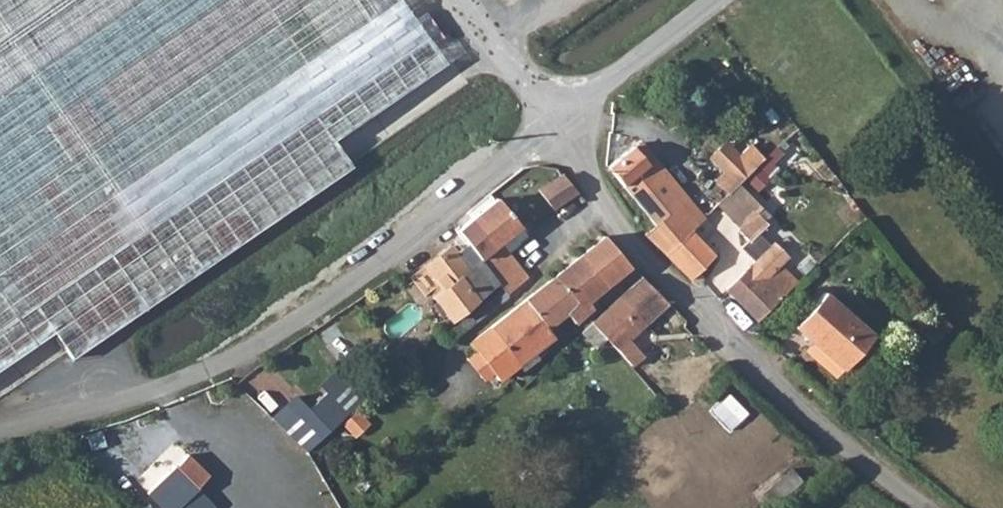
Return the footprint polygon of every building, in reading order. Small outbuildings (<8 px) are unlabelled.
[(20,351),(128,276),(145,298),(343,162),(323,133),(429,59),(389,0),(0,0),(0,364),(20,351)] [(718,181),(730,194),(766,158),(754,145),(718,181)] [(668,255),(695,228),(705,219),(648,163),(626,185),(658,223),(646,234),(668,255)] [(555,208),(577,191),(563,175),(541,191),(555,208)] [(533,218),(505,187),(495,194),(500,199),(523,226),(533,218)] [(481,257),(500,244),(515,232),(523,226),(500,199),(460,231),(481,257)] [(728,289),(759,322),(799,283),(783,266),(792,258),(776,242),(772,246),(759,234),(769,224),(758,213),(740,231),(751,242),(744,248),(757,261),(728,289)] [(668,255),(702,289),(715,277),(706,267),(720,253),(695,228),(668,255)] [(581,254),(607,282),(633,258),(610,231),(581,254)] [(500,244),(506,252),(522,240),(515,232),(500,244)] [(451,319),(501,283),(481,257),(468,268),(451,246),(427,265),(443,288),(434,295),(451,319)] [(577,300),(581,305),(607,282),(581,254),(555,276),(577,300)] [(594,319),(608,336),(631,366),(643,356),(630,339),(662,310),(670,302),(645,274),(594,319)] [(546,325),(577,300),(555,276),(535,291),(527,279),(512,291),(521,304),(526,300),(546,325)] [(825,298),(794,329),(838,374),(869,344),(825,298)] [(544,343),(553,335),(546,325),(526,300),(521,304),(479,338),(509,375),(520,365),(534,352),(544,343)] [(678,328),(686,320),(670,302),(662,310),(678,328)] [(596,345),(608,336),(594,319),(582,330),(596,345)] [(501,380),(509,375),(479,338),(478,336),(470,343),(477,351),(494,372),(501,380)] [(487,379),(494,372),(477,351),(469,358),(487,379)] [(538,356),(534,352),(520,365),(524,369),(538,356)] [(272,416),(311,450),(372,396),(350,376),(336,389),(331,384),(310,405),(295,393),(272,416)] [(345,422),(358,437),(374,423),(361,408),(345,422)] [(184,507),(215,475),(190,451),(159,483),(184,507)] [(787,471),(759,493),(770,505),(797,483),(787,471)]
